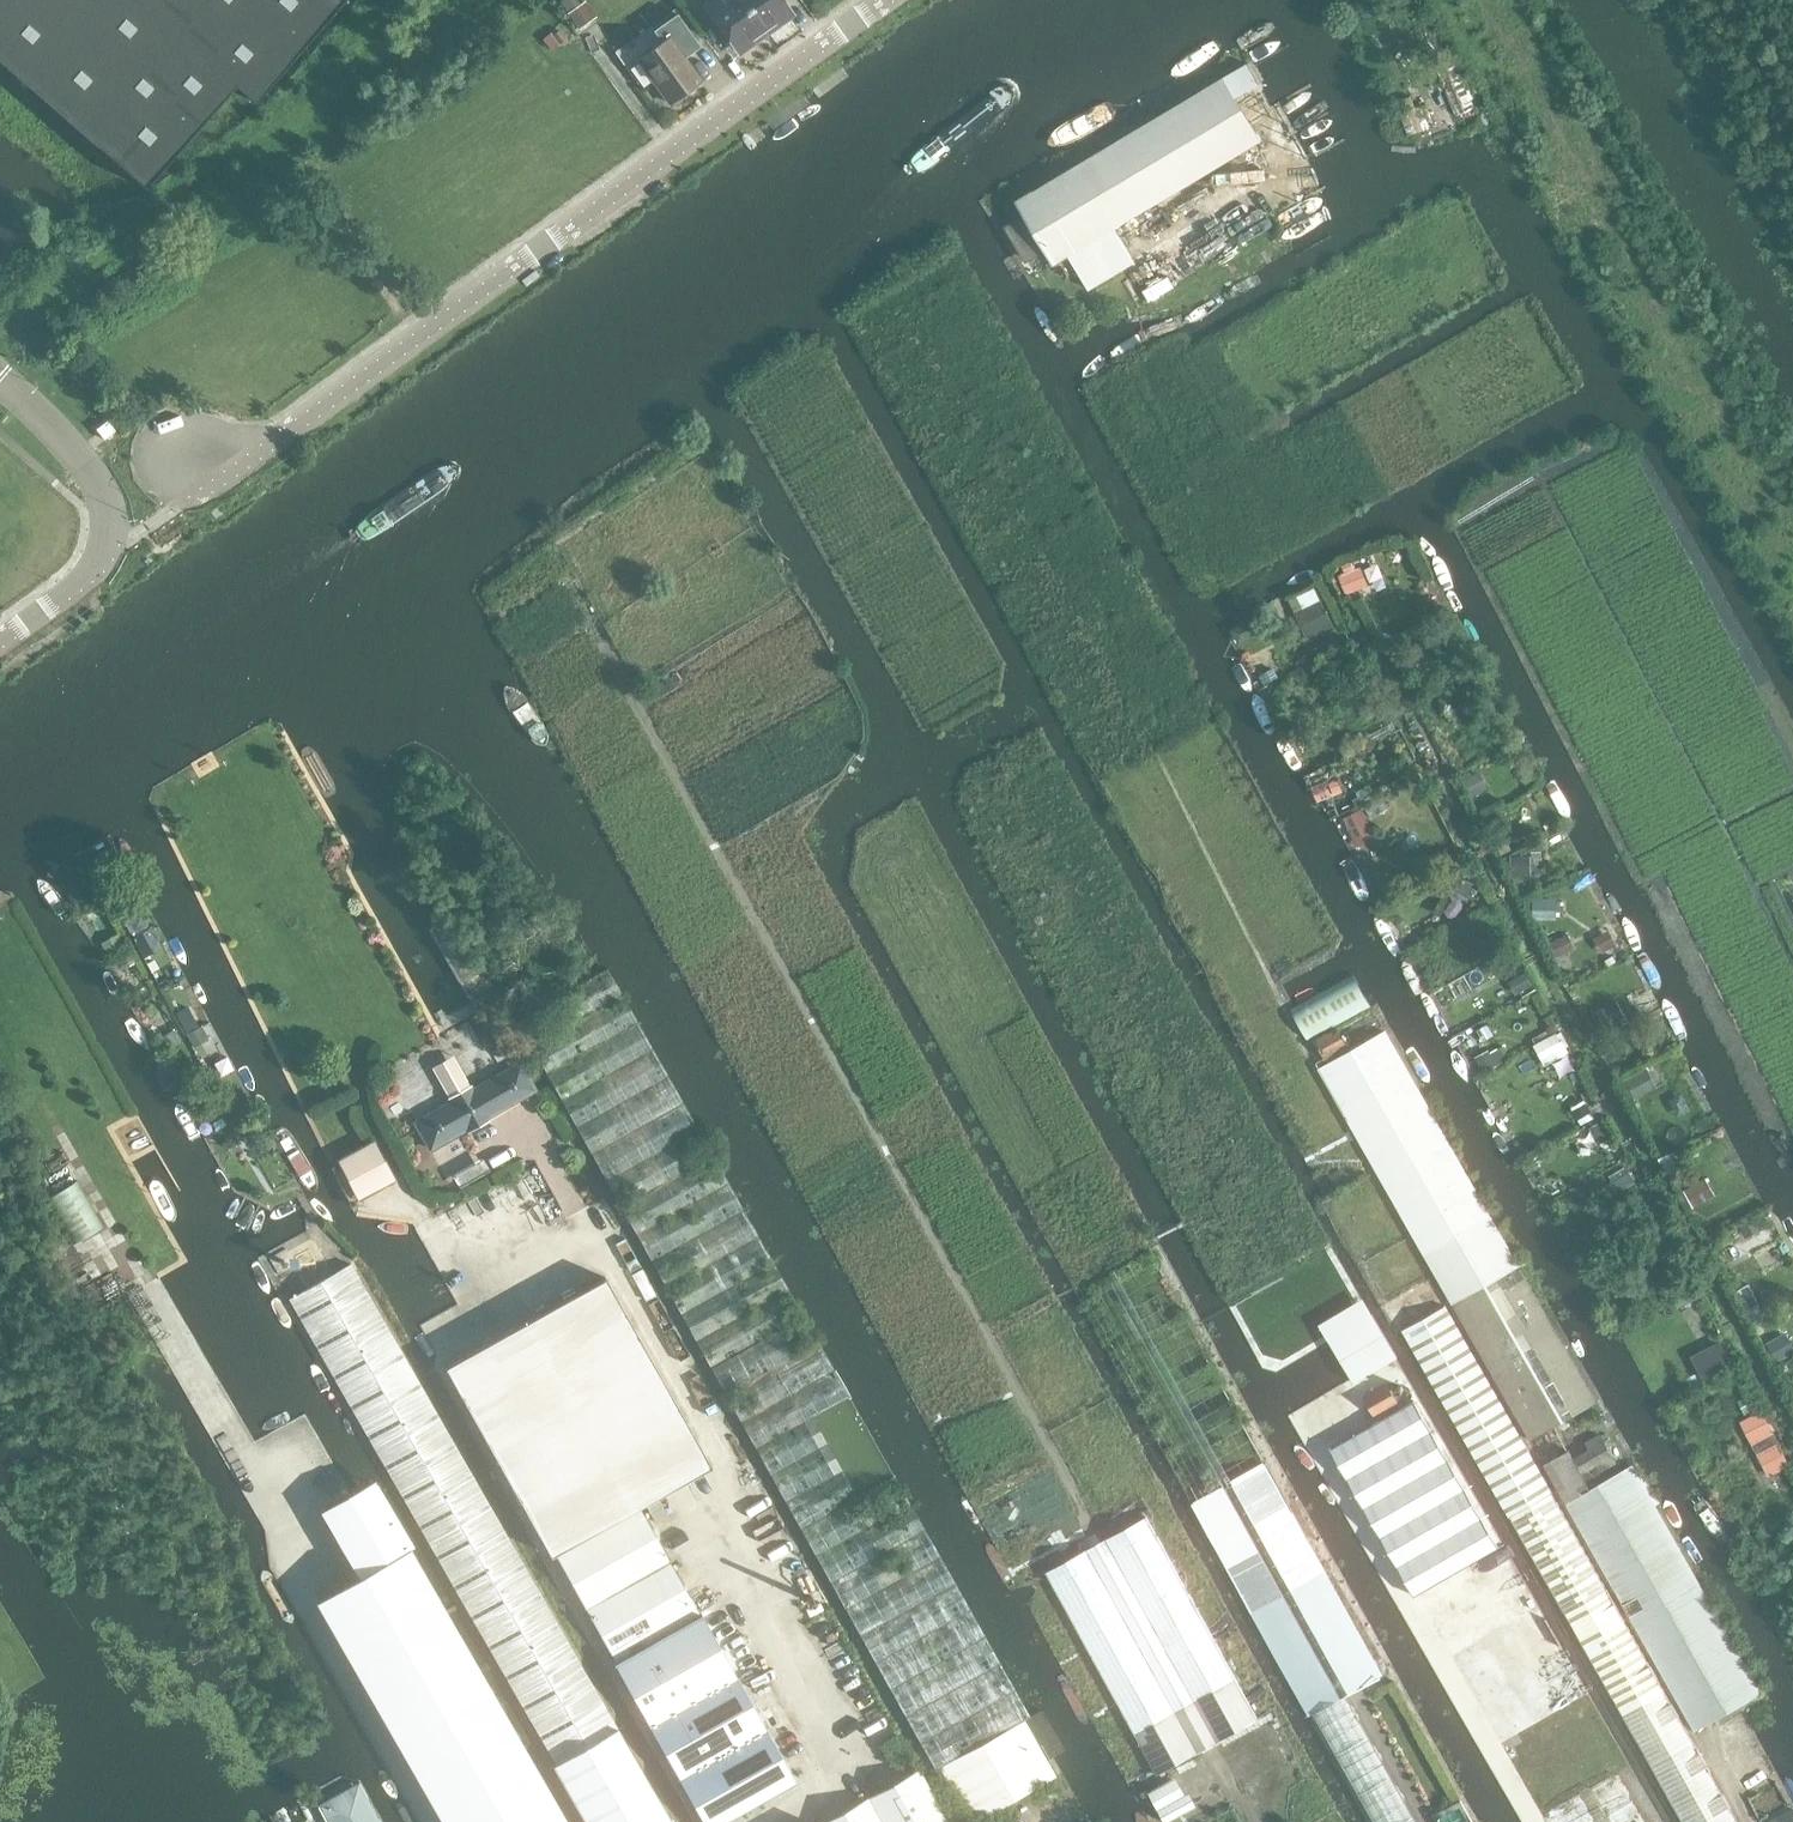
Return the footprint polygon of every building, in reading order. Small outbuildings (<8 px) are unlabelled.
[(255,101),(343,0),(0,0),(0,60),(145,187),(235,84),(255,101)] [(571,6),(577,22),(595,15),(589,0),(586,0),(571,6)] [(742,0),(705,0),(708,5),(706,6),(737,50),(739,49),(740,49),(745,48),(749,46),(753,43),(755,38),(764,31),(742,0)] [(764,31),(773,25),(778,24),(783,22),(786,19),(789,14),(788,14),(790,12),(782,0),(742,0),(764,31)] [(677,14),(655,30),(651,25),(614,51),(639,86),(651,77),(669,103),(672,100),(676,101),(683,96),(684,92),(700,80),(685,59),(686,51),(698,42),(677,14)] [(1435,59),(1443,81),(1456,115),(1475,107),(1452,52),(1435,59)] [(1027,213),(1006,225),(1026,259),(1047,247),(1056,263),(1068,256),(1088,290),(1136,262),(1116,227),(1248,148),(1262,140),(1258,133),(1237,97),(1259,84),(1247,63),(1224,76),(1018,199),(1027,213)] [(1421,100),(1399,107),(1410,139),(1432,132),(1421,100)] [(98,424),(107,435),(119,424),(110,414),(98,424)] [(1350,562),(1342,566),(1345,574),(1338,577),(1348,598),(1370,587),(1360,568),(1354,570),(1350,562)] [(1334,630),(1321,602),(1295,614),(1309,643),(1334,630)] [(607,968),(605,969),(516,1018),(799,1527),(934,1769),(939,1766),(1024,1719),(1030,1716),(894,1475),(893,1475),(848,1396),(849,1396),(607,968)] [(1358,972),(1292,1001),(1307,1033),(1372,1004),(1358,972)] [(1325,1060),(1348,1047),(1337,1027),(1314,1039),(1325,1060)] [(1560,1027),(1536,1040),(1547,1061),(1572,1048),(1560,1027)] [(1530,1440),(1554,1426),(1571,1417),(1597,1401),(1385,1031),(1319,1068),(1423,1253),(1530,1440)] [(516,1064),(407,1124),(425,1156),(533,1095),(516,1064)] [(1648,1065),(1628,1075),(1637,1093),(1657,1083),(1648,1065)] [(373,1143),(339,1162),(357,1195),(391,1177),(373,1143)] [(1074,1290),(1307,1715),(1314,1712),(1375,1821),(1418,1821),(1346,1694),(1381,1673),(1148,1250),(1074,1290)] [(289,1297),(555,1763),(616,1728),(350,1263),(289,1297)] [(605,1277),(445,1366),(551,1555),(711,1466),(605,1277)] [(1681,1821),(1736,1821),(1737,1821),(1615,1604),(1446,1305),(1402,1329),(1553,1595),(1681,1821)] [(1693,1350),(1702,1374),(1733,1362),(1723,1338),(1693,1350)] [(1533,1608),(1414,1400),(1331,1449),(1546,1821),(1657,1821),(1533,1608)] [(1766,1405),(1742,1415),(1765,1473),(1790,1464),(1766,1405)] [(1543,1463),(1566,1503),(1695,1731),(1760,1693),(1631,1465),(1591,1489),(1569,1449),(1543,1463)] [(556,1556),(615,1660),(699,1613),(640,1509),(556,1556)] [(1158,1774),(1258,1719),(1147,1516),(1046,1571),(1158,1774)] [(409,1547),(317,1600),(444,1821),(566,1821),(409,1547)] [(1209,1580),(1194,1587),(1216,1636),(1231,1630),(1209,1580)] [(614,1663),(704,1821),(723,1821),(795,1781),(701,1614),(614,1663)] [(1231,1654),(1258,1710),(1278,1700),(1251,1644),(1231,1654)] [(1030,1716),(1024,1719),(1037,1742),(1045,1757),(1051,1753),(1061,1747),(1040,1710),(1030,1716)] [(1007,1802),(1055,1776),(1045,1757),(1037,1742),(1024,1719),(939,1766),(970,1821),(971,1821),(1007,1802)] [(616,1728),(555,1763),(553,1765),(586,1821),(671,1821),(616,1728)] [(918,1768),(821,1821),(948,1821),(918,1768)] [(1180,1771),(1150,1787),(1167,1819),(1197,1803),(1180,1771)] [(322,1807),(331,1821),(376,1821),(357,1787),(322,1807)] [(1792,1807),(1768,1821),(1792,1821),(1792,1808),(1792,1807)]
